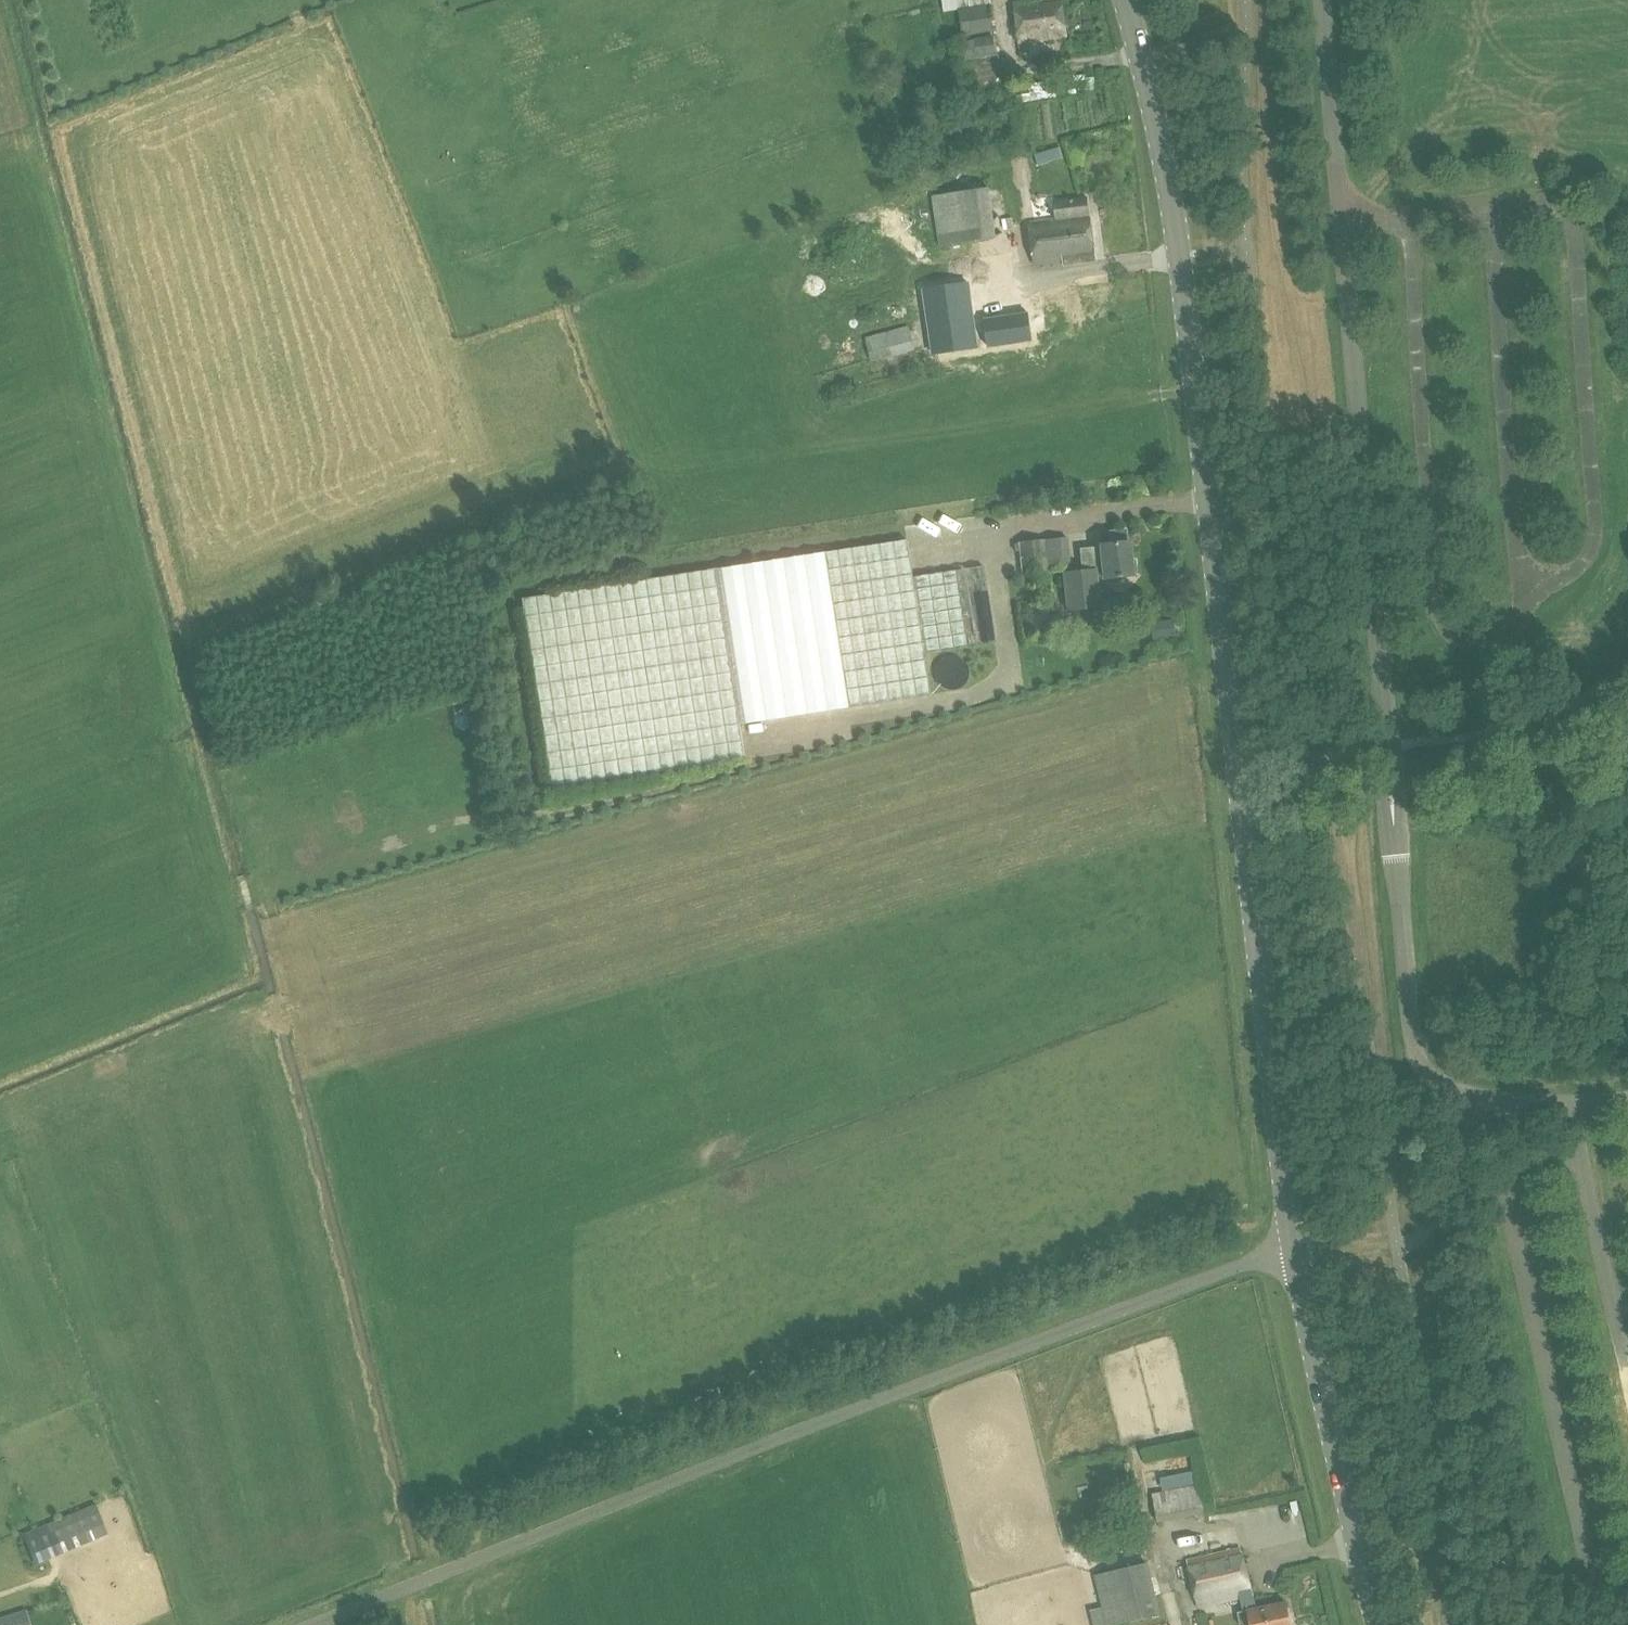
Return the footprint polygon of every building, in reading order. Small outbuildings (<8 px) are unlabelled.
[(960,9),(991,4),(990,0),(959,0),(960,9)] [(1015,3),(1020,43),(1067,37),(1062,0),(1041,0),(1015,3)] [(991,4),(960,9),(964,38),(995,34),(991,4)] [(967,61),(974,60),(998,55),(995,36),(964,40),(967,61)] [(998,55),(974,60),(976,78),(1001,74),(998,55)] [(1072,94),(1089,92),(1087,75),(1069,78),(1072,94)] [(1072,94),(1071,90),(1049,93),(1048,91),(1030,94),(1031,100),(1072,94)] [(1039,165),(1062,158),(1059,148),(1036,155),(1039,165)] [(1055,210),(1023,215),(1026,233),(1045,230),(1049,255),(1095,248),(1090,215),(1057,220),(1055,210)] [(930,253),(932,269),(925,270),(927,283),(974,276),(972,263),(943,267),(941,251),(930,253)] [(932,348),(976,343),(968,277),(924,283),(932,348)] [(987,341),(1031,336),(1027,309),(983,315),(987,341)] [(1094,570),(1095,580),(1104,579),(1133,576),(1133,574),(1137,573),(1135,560),(1131,561),(1129,541),(1127,542),(1126,529),(1109,531),(1111,544),(1100,545),(1101,547),(1081,550),(1083,572),(1094,570)] [(1049,571),(1072,568),(1068,537),(1054,538),(1018,542),(1023,583),(1050,579),(1049,571)] [(721,569),(527,600),(557,789),(751,759),(745,724),(931,694),(926,654),(995,643),(984,566),(915,577),(908,539),(721,569)] [(923,545),(926,569),(948,566),(945,542),(923,545)] [(1099,607),(1095,580),(1094,570),(1083,572),(1065,574),(1069,611),(1099,607)] [(1159,640),(1174,638),(1172,621),(1156,623),(1159,640)] [(954,690),(959,689),(963,686),(966,682),(968,677),(969,671),(967,666),(964,662),(960,659),(955,657),(950,656),(945,658),(940,661),(937,665),(935,670),(935,675),(936,680),(939,685),(943,688),(948,690),(954,690)] [(1158,1524),(1208,1514),(1202,1483),(1153,1493),(1158,1524)] [(102,1520),(95,1504),(95,1503),(85,1508),(47,1525),(23,1535),(32,1556),(56,1546),(58,1545),(103,1525),(104,1525),(102,1520)] [(1256,1608),(1242,1547),(1188,1559),(1199,1606),(1241,1597),(1245,1611),(1239,1612),(1242,1624),(1244,1624),(1252,1623),(1252,1624),(1290,1624),(1285,1603),(1257,1610),(1256,1608)] [(1106,1624),(1118,1624),(1158,1616),(1145,1563),(1095,1576),(1106,1624)] [(31,1613),(29,1602),(0,1608),(0,1620),(31,1613)]
